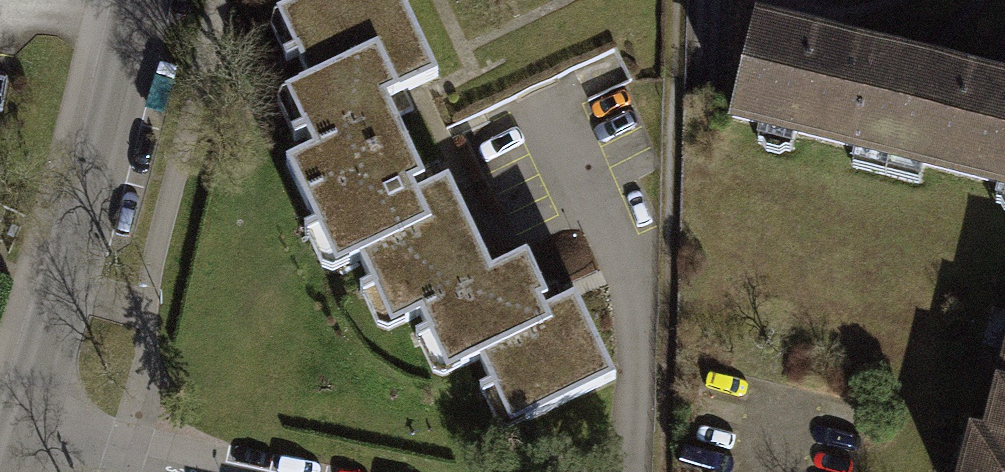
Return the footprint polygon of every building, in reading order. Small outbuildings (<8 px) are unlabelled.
[(410,183),(405,174),(418,168),(380,90),(433,64),(403,0),(276,0),(273,1),(305,68),(280,79),(307,136),(278,150),(330,259),(355,247),(425,214),(410,183)] [(924,71),(758,30),(732,137),(898,178),(924,71)] [(898,178),(1004,204),(1004,91),(924,71),(898,178)] [(425,214),(355,247),(387,314),(420,298),(449,361),(478,347),(546,315),(541,303),(536,293),(543,289),(522,244),(489,259),(445,166),(410,183),(425,214)] [(511,417),(609,372),(570,289),(541,303),(546,315),(478,347),(511,417)] [(978,471),(1004,471),(1004,362),(978,471)]
